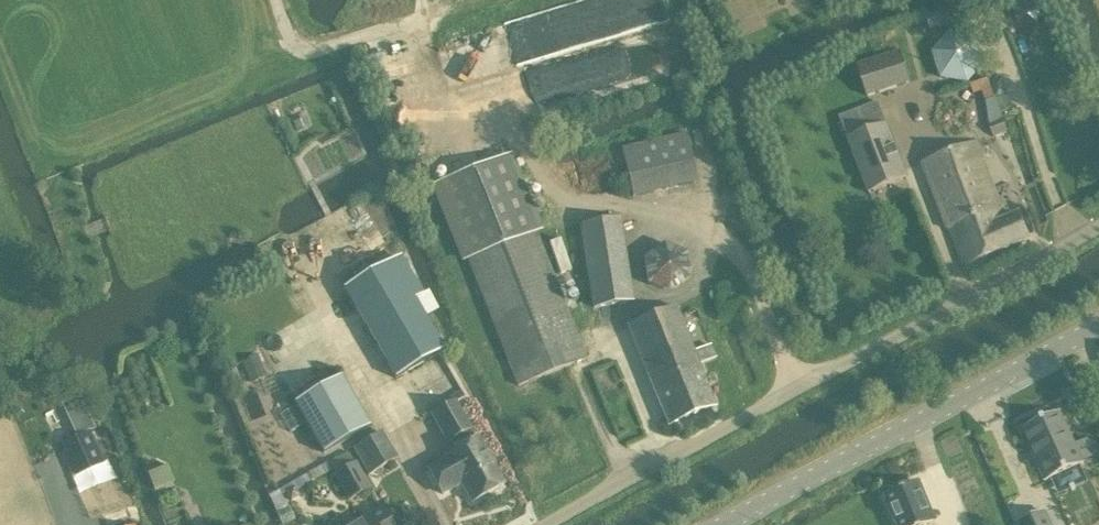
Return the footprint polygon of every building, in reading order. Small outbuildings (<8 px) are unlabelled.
[(1024,1),(1029,14),(1042,9),(1038,0),(1028,0),(1024,1)] [(950,34),(932,53),(940,78),(966,84),(984,64),(976,39),(950,34)] [(910,83),(900,52),(858,65),(868,97),(910,83)] [(995,98),(988,78),(970,85),(973,95),(982,92),(986,101),(995,98)] [(878,102),(869,106),(839,117),(869,193),(908,178),(878,102)] [(992,136),(1005,131),(1001,119),(988,123),(992,136)] [(634,196),(698,182),(688,134),(671,138),(623,148),(634,196)] [(973,208),(995,199),(977,148),(982,147),(979,140),(921,162),(946,227),(976,216),(973,208)] [(519,170),(512,153),(431,185),(462,263),(469,259),(518,384),(586,357),(537,232),(542,230),(519,170)] [(976,216),(946,227),(962,267),(1027,241),(1018,217),(1003,223),(995,199),(973,208),(976,216)] [(595,306),(634,300),(620,218),(581,224),(595,306)] [(670,294),(691,278),(687,253),(663,243),(643,259),(646,284),(670,294)] [(399,254),(342,287),(395,378),(443,351),(414,300),(422,296),(399,254)] [(728,302),(734,300),(732,294),(726,296),(728,302)] [(715,342),(714,343),(694,351),(676,307),(629,325),(669,425),(716,406),(700,365),(720,356),(715,342)] [(256,355),(243,360),(251,381),(265,376),(256,355)] [(370,427),(341,377),(294,404),(324,454),(370,427)] [(447,455),(448,457),(429,467),(443,492),(462,482),(472,501),(487,492),(492,494),(500,490),(501,485),(505,483),(480,436),(476,438),(470,428),(472,427),(457,400),(434,413),(448,440),(452,438),(458,448),(447,455)] [(1060,412),(1024,428),(1039,461),(1036,462),(1045,482),(1053,478),(1084,464),(1083,463),(1095,457),(1087,439),(1075,444),(1060,412)] [(89,430),(60,443),(73,472),(102,459),(89,430)] [(394,451),(383,431),(357,445),(372,471),(388,462),(384,457),(394,451)] [(348,452),(329,462),(335,473),(354,462),(348,452)] [(335,473),(333,474),(348,500),(371,487),(356,461),(335,473)] [(166,464),(147,472),(147,473),(153,488),(172,480),(166,464)] [(933,523),(916,482),(885,495),(898,524),(927,524),(933,523)] [(297,492),(294,487),(285,491),(290,500),(296,497),(297,492)] [(382,507),(351,524),(392,524),(382,507)] [(1019,523),(1020,524),(1054,524),(1047,511),(1019,523)]
